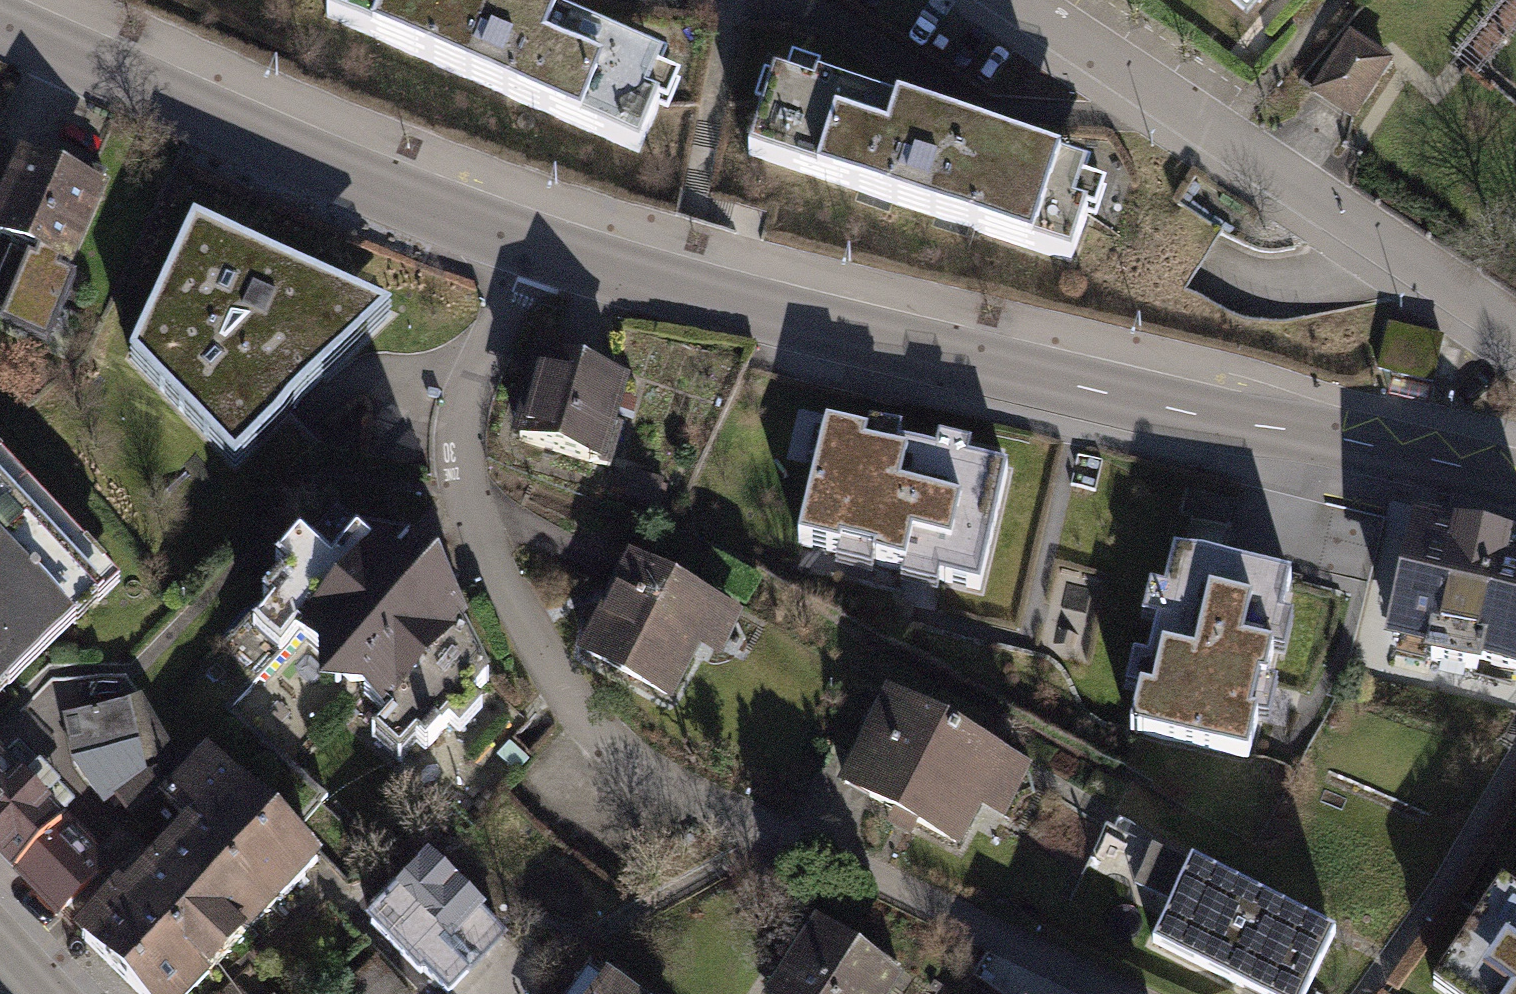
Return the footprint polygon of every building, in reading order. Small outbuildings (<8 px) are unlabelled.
[(324,18),(639,152),(659,106),(649,101),(665,62),(521,0),(332,0),(324,18)] [(1250,20),(1268,0),(1226,0),(1250,20)] [(1351,32),(1311,93),(1355,122),(1395,61),(1351,32)] [(774,77),(747,158),(1072,265),(1088,215),(1074,210),(1088,170),(937,120),(816,80),(812,90),(774,77)] [(0,186),(0,244),(35,258),(33,262),(25,259),(0,316),(0,324),(45,343),(71,282),(53,274),(56,266),(70,272),(106,190),(15,151),(0,186)] [(190,222),(126,361),(232,465),(392,315),(190,222)] [(631,383),(534,356),(510,441),(607,468),(631,383)] [(827,431),(799,547),(917,576),(982,592),(1010,474),(970,465),(974,449),(940,441),(936,456),(900,447),(903,432),(869,424),(865,440),(827,431)] [(117,582),(0,457),(0,691),(117,582)] [(1390,646),(1430,655),(1428,667),(1486,680),(1488,670),(1515,676),(1515,546),(1418,524),(1390,646)] [(501,709),(428,549),(342,540),(255,635),(418,794),(501,709)] [(1139,719),(1136,733),(1255,761),(1298,579),(1185,554),(1175,551),(1165,592),(1151,589),(1143,622),(1161,627),(1152,664),(1136,661),(1130,688),(1146,692),(1139,719)] [(629,557),(578,656),(672,704),(700,649),(720,659),(743,616),(629,557)] [(1033,770),(886,691),(836,784),(959,850),(983,806),(1007,819),(1033,770)] [(140,699),(61,717),(72,760),(103,805),(113,797),(140,778),(172,753),(140,699)] [(320,864),(205,748),(188,765),(257,835),(223,868),(269,914),(320,864)] [(9,874),(12,870),(58,918),(115,863),(68,815),(62,821),(0,758),(0,865),(9,874)] [(257,835),(188,765),(155,797),(184,826),(158,851),(245,939),(269,914),(223,868),(257,835)] [(140,778),(113,797),(128,819),(155,800),(140,778)] [(158,851),(120,887),(210,974),(245,939),(158,851)] [(370,924),(443,993),(452,993),(506,938),(429,863),(370,924)] [(1196,868),(1157,943),(1257,993),(1311,993),(1338,940),(1196,868)] [(69,931),(135,993),(191,993),(210,974),(120,887),(115,883),(69,931)] [(1511,889),(1439,986),(1450,993),(1515,993),(1515,892),(1511,889)] [(768,993),(897,993),(905,983),(814,923),(768,993)] [(595,993),(628,993),(607,978),(595,993)] [(223,993),(244,993),(234,984),(223,993)]
